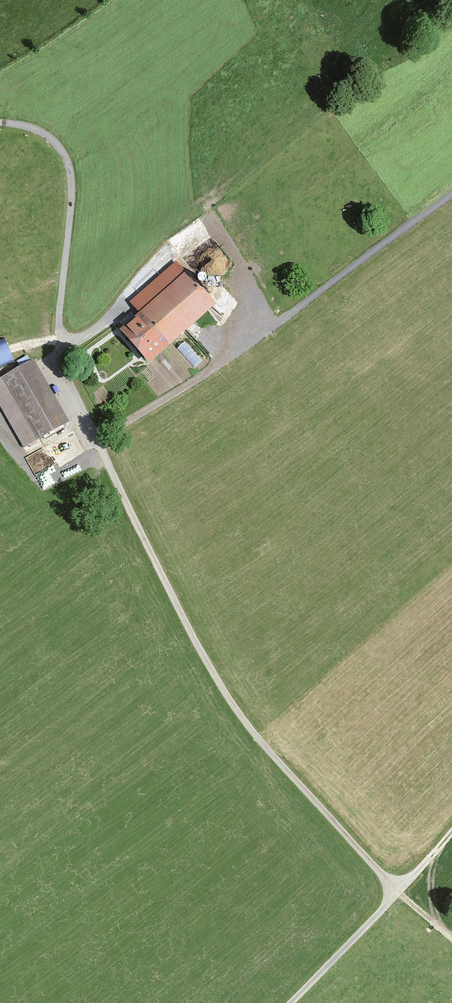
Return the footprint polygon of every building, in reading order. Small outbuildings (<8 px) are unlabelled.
[(212,304),(174,260),(126,301),(134,311),(112,331),(141,364),(212,304)] [(201,287),(203,286),(204,284),(205,283),(205,281),(204,279),(202,278),(201,277),(199,277),(197,278),(196,279),(195,281),(195,283),(196,285),(197,286),(199,287),(201,287)] [(209,295),(211,294),(212,293),(213,291),(212,289),(212,287),(210,286),(208,285),(206,285),(205,286),(203,287),(203,289),(203,291),(204,293),(205,294),(207,295),(209,295)] [(30,360),(0,377),(0,410),(21,447),(65,422),(30,360)] [(36,473),(52,462),(42,446),(25,457),(36,473)]
